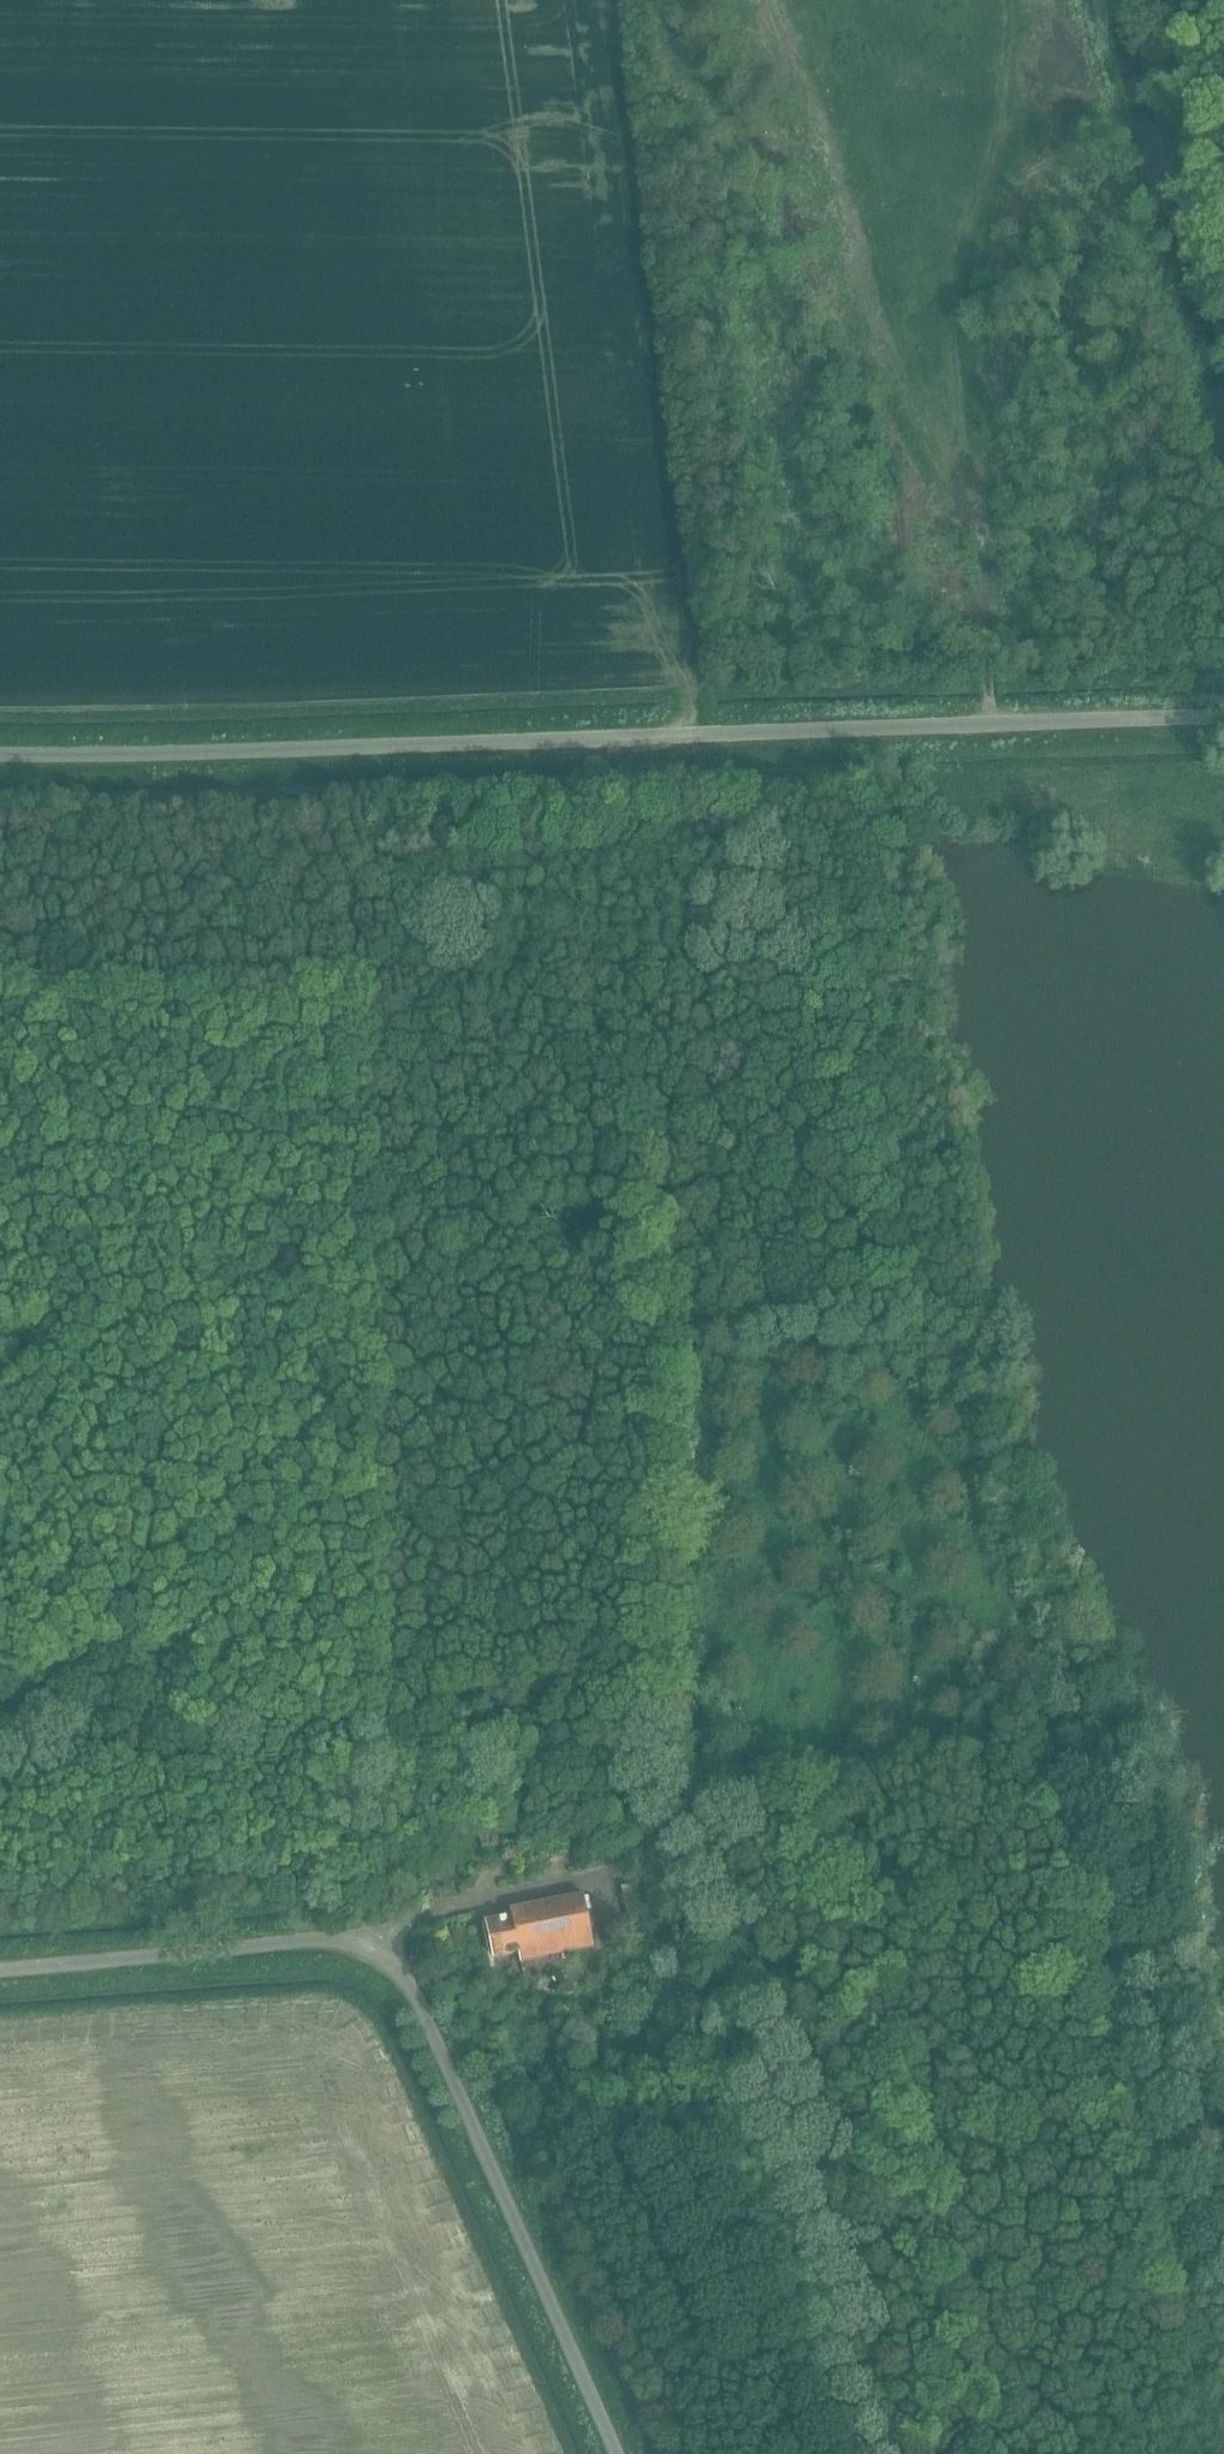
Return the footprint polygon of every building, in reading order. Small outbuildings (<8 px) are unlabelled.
[(518,1952),(520,1960),(594,1945),(583,1893),(510,1908),(511,1915),(486,1920),(494,1957),(518,1952)]
